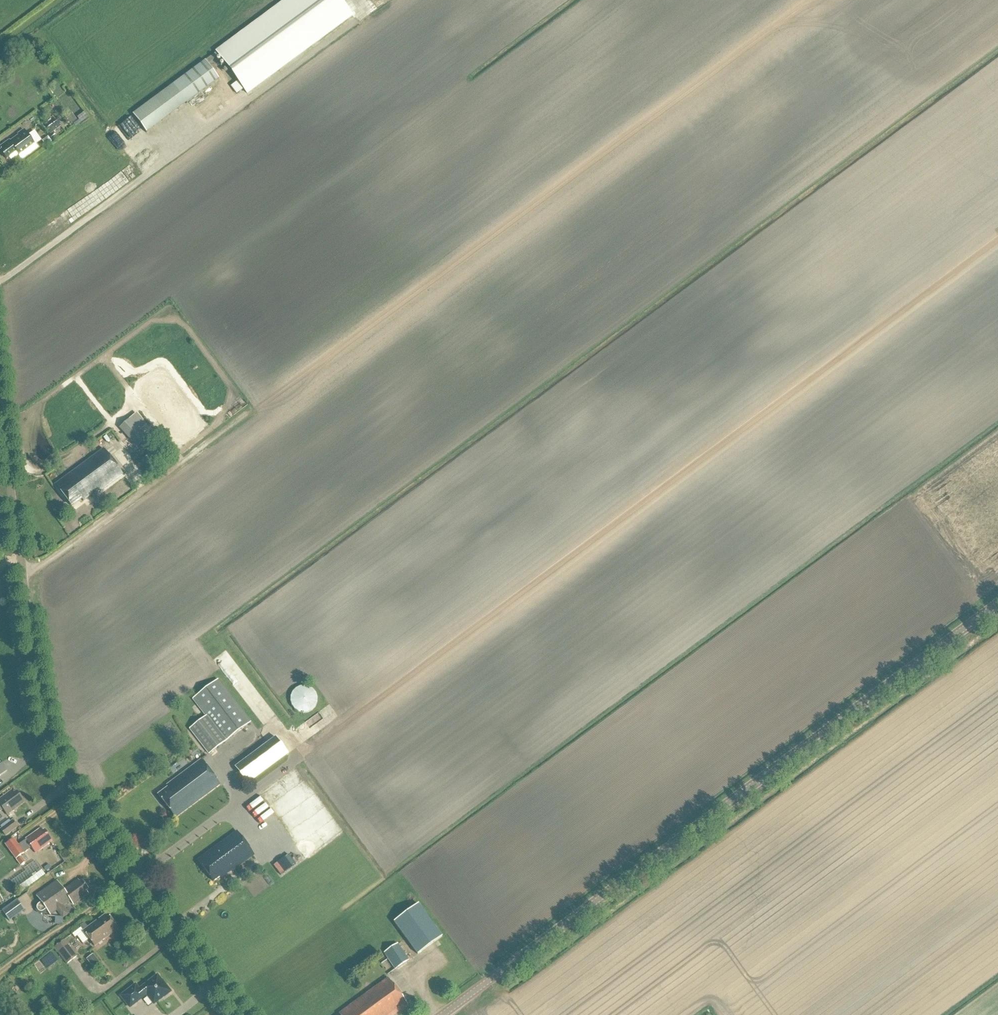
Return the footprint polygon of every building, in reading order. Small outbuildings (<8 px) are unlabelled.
[(290,0),(289,0),(217,54),(247,95),(320,40),(290,0)] [(219,80),(205,62),(133,115),(147,134),(219,80)] [(52,134),(61,128),(57,123),(48,129),(52,134)] [(37,149),(24,131),(0,148),(2,150),(1,151),(7,160),(10,158),(11,161),(18,155),(22,160),(37,149)] [(46,148),(52,143),(48,138),(42,143),(46,148)] [(142,146),(129,155),(134,162),(147,153),(142,146)] [(143,440),(129,423),(122,429),(137,446),(143,440)] [(104,450),(56,486),(71,508),(82,500),(83,502),(91,496),(93,499),(123,476),(104,450)] [(190,730),(209,755),(251,723),(218,680),(193,700),(206,717),(190,730)] [(292,687),(292,712),(316,712),(316,687),(292,687)] [(276,739),(235,769),(247,785),(288,755),(276,739)] [(219,786),(201,761),(167,786),(168,788),(158,795),(176,818),(219,786)] [(22,805),(20,802),(22,800),(16,791),(14,793),(12,791),(0,799),(0,812),(3,810),(7,815),(22,805)] [(252,809),(261,802),(258,798),(249,805),(252,809)] [(13,821),(0,830),(6,837),(18,828),(13,821)] [(14,839),(5,845),(15,860),(32,848),(35,853),(50,843),(48,840),(50,839),(44,830),(41,832),(40,830),(25,840),(26,841),(18,846),(14,839)] [(236,833),(197,861),(212,883),(220,877),(221,879),(233,870),(234,871),(253,857),(236,833)] [(17,861),(20,867),(25,863),(21,858),(17,861)] [(13,879),(23,892),(45,875),(35,862),(13,879)] [(37,896),(41,902),(37,904),(35,907),(35,911),(37,914),(41,916),(44,914),(48,912),(51,916),(57,911),(62,919),(69,914),(63,906),(71,901),(73,905),(88,894),(86,891),(88,890),(82,881),(80,883),(78,880),(63,890),(57,882),(37,896)] [(10,922),(24,909),(17,900),(2,912),(10,922)] [(443,937),(419,904),(394,923),(418,955),(443,937)] [(89,940),(94,947),(118,930),(107,914),(88,928),(84,924),(71,933),(75,939),(77,937),(83,945),(89,940)] [(79,956),(68,942),(66,940),(54,949),(67,965),(79,956)] [(398,945),(384,954),(395,970),(409,961),(398,945)] [(100,963),(95,957),(88,962),(93,968),(100,963)] [(163,997),(170,992),(165,986),(164,986),(156,976),(138,990),(135,985),(120,996),(129,1007),(145,994),(153,1004),(163,996),(163,997)] [(408,1005),(388,978),(339,1014),(395,1014),(408,1005)]
